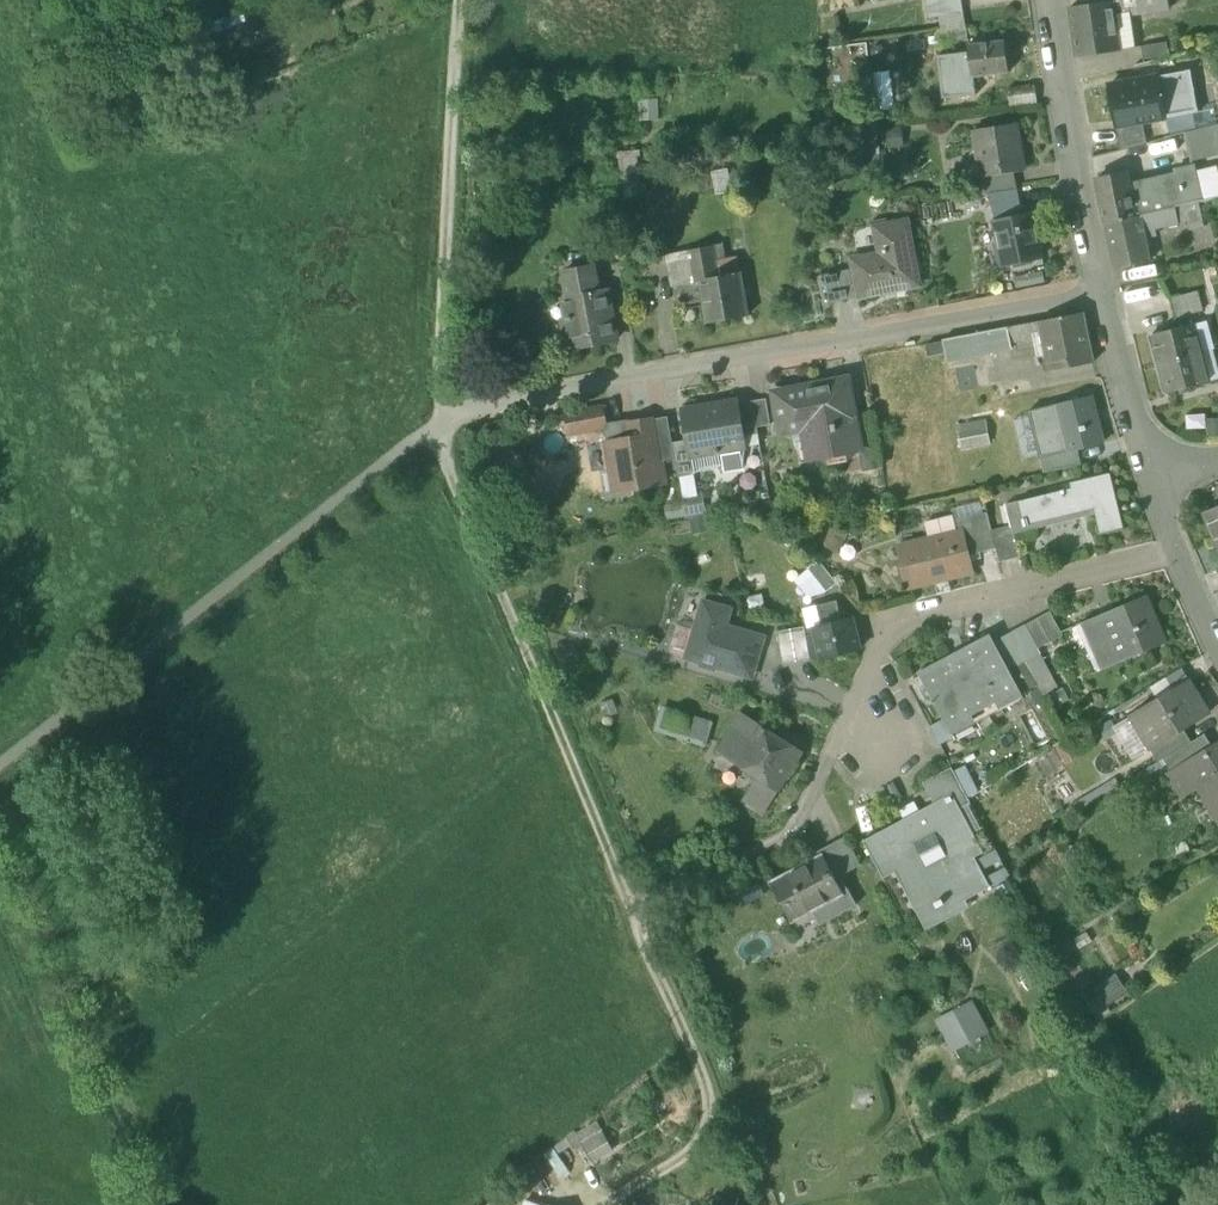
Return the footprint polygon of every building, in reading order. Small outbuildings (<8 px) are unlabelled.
[(929,19),(939,17),(964,12),(962,0),(925,0),(929,19)] [(1113,2),(1115,17),(1122,18),(1129,17),(1170,10),(1169,0),(1125,0),(1119,1),(1113,2)] [(1120,52),(1115,17),(1113,2),(1070,9),(1078,58),(1120,52)] [(248,21),(244,9),(203,25),(207,37),(248,21)] [(939,17),(942,32),(967,28),(964,12),(939,17)] [(1115,17),(1120,52),(1134,50),(1129,17),(1122,18),(1115,17)] [(942,32),(944,44),(969,40),(967,28),(942,32)] [(1006,42),(968,47),(969,53),(972,78),(974,78),(1009,73),(1006,42)] [(1142,47),(1144,61),(1171,57),(1168,43),(1142,47)] [(938,57),(943,100),(977,96),(974,78),(972,78),(969,53),(938,57)] [(1186,72),(1157,77),(1165,119),(1194,113),(1194,114),(1199,113),(1191,71),(1186,72)] [(1109,86),(1117,127),(1142,123),(1165,119),(1157,77),(1109,86)] [(1009,88),(1011,106),(1037,103),(1035,85),(1009,88)] [(659,100),(639,100),(639,121),(659,120),(659,100)] [(1117,127),(1121,150),(1146,144),(1142,123),(1117,127)] [(974,133),(981,176),(1014,171),(1024,169),(1018,126),(1005,128),(1003,126),(993,127),(992,130),(974,133)] [(1184,134),(1192,164),(1217,157),(1217,144),(1214,127),(1184,134)] [(642,182),(637,152),(618,155),(623,185),(642,182)] [(1178,176),(1130,187),(1137,218),(1141,217),(1176,208),(1184,207),(1198,203),(1203,202),(1197,176),(1195,168),(1177,172),(1178,176)] [(729,169),(711,173),(715,196),(733,193),(729,169)] [(984,195),(990,194),(1018,190),(1014,171),(981,176),(984,195)] [(1197,176),(1203,202),(1217,198),(1217,172),(1217,171),(1197,176)] [(1106,224),(1137,218),(1130,187),(1127,174),(1097,180),(1106,224)] [(1023,217),(1018,190),(990,194),(996,222),(1023,217)] [(1198,203),(1184,207),(1187,223),(1189,230),(1203,227),(1198,203)] [(1179,225),(1187,223),(1184,207),(1176,208),(1179,225)] [(1179,225),(1176,208),(1141,217),(1146,239),(1155,237),(1154,230),(1179,225)] [(996,222),(1005,265),(1041,258),(1041,256),(1038,257),(1030,217),(1033,217),(1033,215),(1023,217),(996,222)] [(1146,239),(1141,217),(1137,218),(1106,224),(1115,269),(1150,262),(1146,239)] [(854,270),(859,299),(921,287),(909,222),(878,228),(883,254),(852,260),(854,270)] [(689,251),(695,282),(701,281),(719,278),(713,246),(689,251)] [(664,255),(669,287),(695,282),(689,251),(664,255)] [(564,272),(569,299),(599,293),(594,267),(564,272)] [(824,276),(830,304),(859,299),(854,270),(824,276)] [(1043,271),(1014,277),(1017,290),(1046,284),(1043,271)] [(701,281),(708,323),(747,316),(739,274),(719,278),(701,281)] [(563,320),(569,350),(617,341),(608,291),(599,293),(569,299),(563,300),(567,320),(563,320)] [(1172,300),(1177,320),(1206,312),(1201,292),(1172,300)] [(1042,332),(1050,373),(1094,364),(1084,314),(1040,322),(1042,332)] [(1009,328),(1012,344),(1035,339),(1035,338),(1042,332),(1040,322),(1009,328)] [(1196,325),(1203,353),(1215,350),(1208,322),(1196,325)] [(1153,336),(1160,364),(1203,353),(1196,325),(1153,336)] [(993,331),(997,352),(1013,349),(1012,344),(1009,328),(993,331)] [(946,353),(948,362),(997,352),(993,331),(943,341),(944,342),(946,353)] [(927,345),(929,356),(946,353),(944,342),(927,345)] [(1215,350),(1203,353),(1211,383),(1217,381),(1217,361),(1215,350)] [(1211,383),(1203,353),(1160,364),(1168,394),(1211,383)] [(816,437),(821,461),(859,453),(861,453),(854,417),(847,383),(802,391),(802,388),(775,394),(782,433),(817,426),(818,433),(815,434),(816,437)] [(1091,396),(1029,412),(1030,416),(1039,455),(1041,460),(1050,457),(1065,453),(1065,454),(1078,451),(1103,444),(1091,396)] [(766,399),(753,402),(758,428),(771,426),(766,399)] [(688,441),(690,455),(692,455),(721,450),(721,453),(741,449),(746,448),(745,438),(739,404),(738,401),(682,410),(688,441)] [(759,436),(758,428),(753,402),(739,404),(745,438),(759,436)] [(568,415),(571,434),(606,427),(606,425),(603,408),(568,415)] [(859,453),(862,471),(883,467),(876,432),(872,414),(854,417),(861,453),(859,453)] [(1206,415),(1186,415),(1187,430),(1207,429),(1206,420),(1206,415)] [(1039,455),(1030,416),(1014,420),(1024,459),(1039,455)] [(668,418),(653,420),(658,446),(672,444),(668,418)] [(606,427),(609,446),(638,441),(636,429),(631,429),(629,420),(606,425),(606,427)] [(619,469),(622,487),(629,486),(658,481),(655,463),(661,462),(675,460),(672,444),(658,446),(653,420),(635,423),(636,429),(638,441),(609,446),(613,470),(619,469)] [(1206,420),(1207,429),(1207,438),(1217,437),(1217,420),(1206,420)] [(958,426),(962,448),(991,443),(986,421),(958,426)] [(821,461),(816,437),(810,438),(809,433),(800,435),(806,464),(821,461)] [(676,459),(679,477),(680,477),(695,474),(696,474),(695,471),(692,455),(690,455),(688,441),(672,444),(675,460),(676,459)] [(741,449),(721,453),(724,467),(725,472),(745,469),(741,449)] [(721,450),(692,455),(695,471),(724,467),(721,453),(721,450)] [(1050,457),(1054,472),(1082,465),(1078,451),(1065,454),(1065,453),(1050,457)] [(655,463),(658,481),(659,487),(665,486),(661,462),(655,463)] [(619,469),(613,470),(598,473),(604,504),(631,499),(630,492),(629,486),(622,487),(619,469)] [(695,474),(680,477),(684,500),(699,498),(695,474)] [(1094,509),(1100,535),(1124,529),(1111,474),(1070,483),(1072,489),(1018,502),(1025,526),(1094,509)] [(630,492),(659,487),(658,481),(629,486),(630,492)] [(684,500),(683,500),(683,503),(686,517),(707,514),(704,497),(699,498),(684,500)] [(953,516),(955,522),(972,518),(984,515),(981,502),(952,509),(953,516)] [(1025,526),(1018,502),(1006,505),(1012,528),(1013,527),(1013,529),(1025,526)] [(686,517),(683,503),(664,506),(667,521),(686,517)] [(1216,541),(1217,540),(1217,507),(1204,513),(1216,541)] [(980,553),(996,549),(992,532),(987,514),(984,515),(972,518),(980,553)] [(704,515),(689,519),(694,536),(709,532),(704,515)] [(924,523),(928,541),(958,534),(955,522),(953,516),(924,523)] [(896,548),(905,588),(972,572),(969,556),(980,553),(972,518),(955,522),(958,534),(928,541),(896,548)] [(829,527),(808,533),(835,555),(847,542),(829,527)] [(1012,528),(992,532),(996,549),(999,563),(1021,558),(1013,529),(1013,527),(1012,528)] [(813,573),(829,594),(839,586),(823,565),(813,573)] [(829,594),(813,573),(798,586),(814,606),(829,594)] [(1101,648),(1110,668),(1167,643),(1146,596),(1084,623),(1095,651),(1101,648)] [(816,606),(822,627),(841,622),(835,601),(816,606)] [(677,625),(669,653),(751,679),(764,638),(726,627),(730,610),(703,602),(695,631),(677,625)] [(822,627),(816,606),(802,610),(809,631),(813,630),(822,627)] [(1026,625),(1039,650),(1064,637),(1051,612),(1026,625)] [(851,619),(841,622),(822,627),(813,630),(821,659),(859,649),(851,619)] [(1026,625),(1010,634),(1025,662),(1041,654),(1039,650),(1026,625)] [(777,633),(783,665),(811,660),(806,632),(805,628),(777,633)] [(806,632),(811,660),(821,659),(813,630),(809,631),(806,632)] [(1010,671),(1025,662),(1010,634),(994,642),(1010,671)] [(944,720),(951,733),(974,720),(963,699),(987,687),(999,707),(1022,695),(1010,671),(994,642),(990,635),(919,673),(944,720)] [(1102,671),(1110,668),(1101,648),(1095,651),(1094,651),(1102,671)] [(1041,654),(1025,662),(1038,686),(1044,697),(1060,689),(1041,654)] [(1025,662),(1010,671),(1022,695),(1038,686),(1025,662)] [(1150,688),(1158,700),(1174,690),(1166,678),(1150,688)] [(1132,716),(1152,749),(1185,729),(1210,714),(1189,681),(1174,690),(1158,700),(1132,716)] [(963,699),(974,720),(999,707),(987,687),(963,699)] [(656,730),(705,746),(711,727),(662,712),(656,730)] [(741,803),(763,817),(803,753),(777,736),(777,737),(740,714),(719,753),(757,778),(741,803)] [(1152,749),(1132,716),(1113,728),(1133,761),(1152,749)] [(951,733),(944,720),(930,727),(940,745),(954,738),(951,733)] [(1152,749),(1159,761),(1192,740),(1185,729),(1152,749)] [(1166,758),(1174,772),(1214,748),(1205,734),(1166,758)] [(1217,818),(1217,745),(1214,748),(1174,772),(1171,774),(1184,796),(1199,786),(1204,783),(1216,804),(1211,807),(1217,818)] [(965,766),(955,772),(969,799),(979,793),(965,766)] [(892,860),(921,915),(936,907),(937,909),(946,904),(945,902),(985,881),(970,851),(978,847),(972,835),(958,809),(970,803),(952,769),(924,784),(926,786),(927,786),(937,805),(879,836),(892,860)] [(1115,777),(1073,803),(1078,811),(1120,785),(1115,777)] [(1199,786),(1211,807),(1216,804),(1204,783),(1199,786)] [(970,803),(958,809),(972,835),(984,828),(970,803)] [(865,844),(878,868),(892,860),(879,836),(865,844)] [(825,857),(837,879),(861,866),(847,840),(820,854),(823,859),(825,857)] [(772,884),(792,922),(813,911),(826,904),(834,918),(858,906),(850,889),(844,893),(837,879),(825,857),(823,859),(792,875),(791,873),(772,884)] [(936,907),(921,915),(929,929),(969,907),(965,900),(989,888),(985,881),(945,902),(946,904),(937,909),(936,907)] [(820,926),(834,918),(826,904),(813,911),(820,926)] [(1131,957),(1115,971),(1131,990),(1147,976),(1131,957)] [(1117,975),(1083,997),(1095,1016),(1129,995),(1117,975)] [(973,1000),(934,1021),(951,1054),(990,1033),(973,1000)] [(582,1147),(592,1162),(612,1149),(594,1120),(565,1138),(574,1152),(582,1147)] [(545,1181),(531,1165),(515,1177),(528,1194),(545,1181)]
